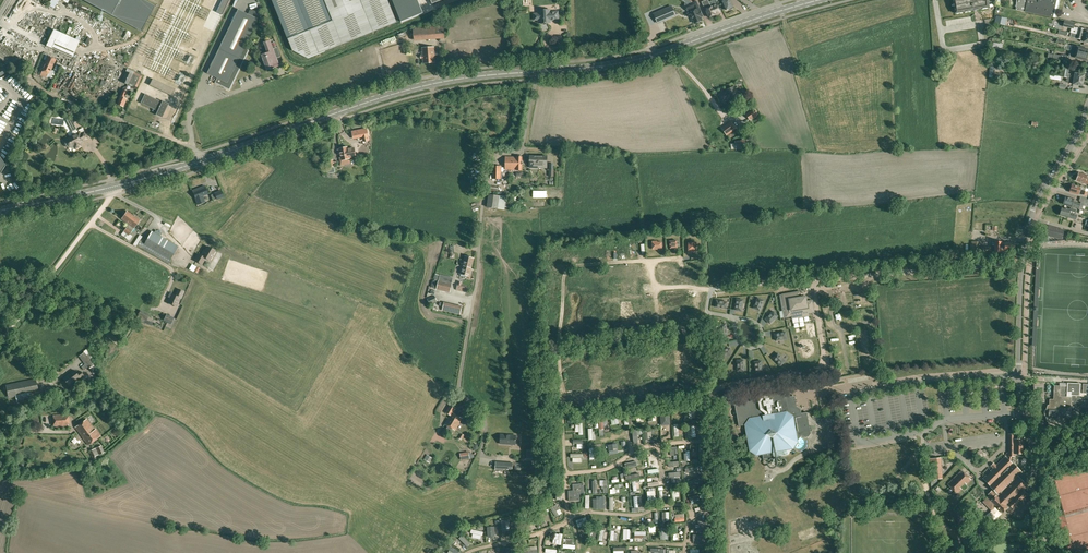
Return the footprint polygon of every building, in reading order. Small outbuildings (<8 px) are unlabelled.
[(56,8),(60,0),(53,0),(50,5),(56,8)] [(141,31),(155,6),(144,0),(83,0),(141,31)] [(223,15),(230,0),(222,0),(217,12),(223,15)] [(288,39),(293,51),(307,59),(397,22),(388,0),(272,0),(288,39)] [(423,13),(418,0),(392,0),(401,22),(423,13)] [(712,7),(712,6),(711,7),(708,0),(706,0),(701,2),(705,10),(705,9),(709,17),(716,14),(720,12),(717,5),(712,7)] [(733,6),(730,0),(721,0),(726,10),(733,6)] [(955,13),(989,8),(988,1),(996,0),(953,0),(955,13)] [(1016,5),(1015,5),(1015,6),(1016,6),(1016,9),(1053,17),(1056,17),(1058,8),(1060,0),(1016,0),(1016,5)] [(686,3),(685,6),(687,11),(691,10),(692,12),(687,14),(688,17),(690,17),(691,19),(693,19),(695,24),(702,21),(700,16),(702,15),(702,16),(703,16),(701,12),(696,1),(692,3),(689,5),(689,4),(688,4),(686,3)] [(653,14),(657,23),(671,17),(668,8),(653,14)] [(248,14),(238,9),(220,48),(207,74),(217,78),(215,83),(230,90),(240,71),(244,61),(249,51),(247,47),(246,46),(259,19),(258,19),(260,14),(260,13),(257,12),(258,11),(256,10),(255,11),(252,9),(250,10),(248,14)] [(549,21),(559,20),(559,12),(551,12),(550,10),(543,10),(543,9),(538,9),(538,14),(537,14),(536,14),(535,15),(534,16),(534,17),(534,18),(535,19),(535,20),(536,20),(537,20),(537,21),(539,20),(539,24),(549,23),(549,21)] [(1059,23),(1063,24),(1063,26),(1072,28),(1072,27),(1073,27),(1074,23),(1064,20),(1064,21),(1060,20),(1059,23)] [(413,28),(414,39),(444,37),(444,23),(435,24),(435,26),(413,28)] [(1087,37),(1087,29),(1087,28),(1084,28),(1083,29),(1076,27),(1076,30),(1071,29),(1070,33),(1077,35),(1087,37)] [(80,41),(71,37),(54,29),(46,46),(63,54),(72,58),(80,41)] [(1077,35),(1076,38),(1083,40),(1083,39),(1084,40),(1084,42),(1087,44),(1087,37),(1077,35)] [(274,61),(277,60),(277,58),(281,57),(277,47),(273,48),(270,40),(264,42),(268,52),(269,55),(268,56),(268,55),(266,56),(263,57),(263,55),(262,55),(263,58),(264,62),(264,61),(267,69),(276,66),(274,61)] [(1087,55),(1087,49),(1072,45),(1070,51),(1087,55)] [(423,63),(435,62),(434,47),(422,48),(423,55),(422,55),(423,58),(423,63)] [(1070,51),(1069,56),(1087,61),(1087,59),(1087,55),(1070,51)] [(51,70),(56,60),(48,56),(45,62),(45,63),(42,71),(49,74),(51,69),(51,70)] [(1066,78),(1074,79),(1083,80),(1084,75),(1075,73),(1074,75),(1068,73),(1069,65),(1063,64),(1062,69),(1061,74),(1057,74),(1057,73),(1054,73),(1054,75),(1061,76),(1066,77),(1066,78)] [(129,83),(131,84),(137,87),(142,76),(134,71),(133,74),(126,71),(121,82),(128,85),(129,83)] [(152,79),(149,85),(172,96),(175,90),(152,79)] [(739,97),(734,86),(726,90),(727,92),(719,95),(722,102),(730,99),(731,100),(739,97)] [(124,98),(127,91),(123,89),(120,96),(116,104),(123,107),(126,99),(124,98)] [(152,111),(157,113),(156,115),(162,117),(168,104),(163,101),(162,102),(145,95),(141,103),(153,109),(152,111)] [(758,114),(754,109),(746,115),(750,120),(758,114)] [(736,129),(731,121),(722,128),(727,135),(736,129)] [(73,135),(67,138),(65,140),(65,141),(65,143),(65,145),(67,146),(68,147),(70,147),(71,149),(73,150),(75,149),(76,149),(80,147),(81,146),(80,143),(79,143),(80,142),(81,142),(87,138),(84,132),(82,128),(78,130),(79,132),(78,133),(77,130),(75,130),(72,131),(72,133),(73,135)] [(367,129),(353,132),(354,139),(369,136),(367,129)] [(338,154),(341,154),(341,158),(340,158),(341,165),(350,163),(349,158),(356,157),(354,148),(347,149),(347,147),(340,148),(340,149),(339,149),(338,150),(338,154)] [(538,168),(538,156),(535,156),(530,156),(530,168),(538,168)] [(542,157),(538,156),(538,168),(547,168),(547,156),(542,156),(542,157)] [(508,170),(508,172),(511,172),(511,170),(522,170),(522,157),(517,157),(506,157),(505,169),(508,170)] [(337,161),(333,161),(333,159),(328,160),(330,167),(328,167),(329,173),(335,172),(333,163),(337,163),(337,161)] [(501,166),(493,166),(492,179),(500,179),(501,166)] [(1086,177),(1087,175),(1079,172),(1076,180),(1084,183),(1087,184),(1087,178),(1086,177)] [(1086,196),(1087,192),(1079,190),(1080,187),(1075,185),(1075,186),(1071,185),(1069,191),(1078,194),(1081,195),(1086,196)] [(195,198),(198,204),(203,202),(204,202),(202,196),(208,194),(205,186),(201,187),(193,191),(193,192),(195,198)] [(215,193),(217,199),(224,197),(221,191),(215,193)] [(505,196),(489,194),(487,207),(504,210),(505,196)] [(1074,199),(1065,196),(1065,197),(1064,197),(1063,199),(1064,200),(1063,204),(1071,206),(1079,209),(1080,204),(1073,201),(1074,199)] [(1076,220),(1077,215),(1069,213),(1070,210),(1062,207),(1060,215),(1068,218),(1068,217),(1076,220)] [(127,223),(133,216),(127,211),(122,218),(127,223)] [(133,216),(127,223),(129,223),(128,224),(129,225),(129,226),(129,227),(128,228),(127,227),(123,231),(124,232),(121,235),(129,240),(132,236),(129,234),(140,220),(135,217),(133,216)] [(1048,225),(1047,230),(1046,232),(1046,234),(1051,236),(1061,239),(1063,231),(1064,230),(1048,225)] [(151,251),(151,250),(170,260),(178,247),(151,231),(143,245),(143,246),(138,243),(136,246),(150,253),(151,251)] [(979,242),(972,241),(971,256),(978,257),(979,242)] [(1004,252),(1004,251),(1013,252),(1014,243),(1009,243),(1009,242),(1005,242),(1004,243),(1001,243),(1001,242),(995,241),(994,252),(1001,253),(1001,251),(1004,252)] [(210,261),(215,251),(208,246),(204,253),(203,252),(201,255),(198,254),(195,260),(202,264),(205,258),(210,261)] [(991,247),(981,246),(981,255),(991,256),(991,247)] [(465,256),(464,261),(462,267),(461,267),(460,271),(461,271),(461,274),(467,275),(466,278),(470,279),(471,275),(472,270),(471,270),(474,258),(465,256)] [(452,284),(438,281),(436,289),(450,292),(452,284)] [(178,289),(175,296),(180,298),(181,298),(184,292),(178,289)] [(799,292),(783,295),(786,317),(792,316),(792,319),(809,316),(808,313),(814,312),(812,301),(808,301),(808,300),(808,301),(806,302),(805,296),(800,297),(800,296),(801,296),(801,295),(800,296),(799,292)] [(426,297),(427,299),(430,304),(437,301),(433,293),(426,297)] [(180,298),(175,296),(172,294),(168,303),(176,306),(180,298)] [(764,300),(757,298),(753,308),(759,311),(764,300)] [(736,299),(735,310),(741,311),(743,300),(736,299)] [(716,300),(715,307),(726,309),(727,302),(716,300)] [(140,310),(137,316),(136,319),(138,320),(151,326),(153,322),(147,320),(149,314),(140,310)] [(773,311),(765,319),(770,324),(778,316),(773,311)] [(171,325),(174,318),(167,314),(163,321),(171,325)] [(727,335),(725,324),(719,325),(720,336),(727,335)] [(785,332),(774,334),(776,341),(786,338),(785,332)] [(718,350),(719,357),(730,355),(729,348),(718,350)] [(93,364),(89,359),(92,357),(87,350),(84,352),(79,356),(87,367),(91,372),(96,369),(93,364)] [(785,361),(777,353),(773,358),(780,366),(785,361)] [(80,379),(84,376),(81,371),(77,374),(74,370),(63,378),(68,385),(78,378),(80,379)] [(39,392),(36,378),(6,385),(8,398),(18,396),(18,395),(34,392),(35,393),(39,392)] [(1049,405),(1059,406),(1059,411),(1070,411),(1070,418),(1078,418),(1078,415),(1087,416),(1087,399),(1075,398),(1075,396),(1080,396),(1081,383),(1067,383),(1067,388),(1065,388),(1064,388),(1064,386),(1054,386),(1054,388),(1053,389),(1052,391),(1053,393),(1054,394),(1053,400),(1049,399),(1049,405)] [(740,397),(732,399),(733,405),(735,404),(735,407),(737,416),(739,426),(745,425),(747,438),(749,451),(750,452),(756,456),(762,455),(763,459),(766,459),(767,458),(767,457),(773,456),(773,457),(774,457),(788,455),(791,449),(794,449),(795,447),(798,442),(798,440),(800,437),(801,435),(804,437),(806,437),(808,436),(811,433),(810,431),(812,431),(811,426),(809,426),(807,412),(801,413),(800,409),(796,406),(795,400),(794,400),(793,396),(792,396),(790,397),(789,393),(785,394),(785,391),(740,399),(740,397)] [(455,431),(462,418),(452,412),(455,407),(450,404),(445,413),(450,416),(445,424),(455,431)] [(1049,405),(1048,405),(1047,405),(1046,410),(1045,410),(1045,411),(1044,411),(1044,412),(1044,413),(1044,414),(1044,415),(1044,416),(1045,417),(1046,422),(1047,422),(1048,422),(1048,428),(1064,428),(1064,418),(1070,418),(1070,411),(1059,411),(1059,406),(1049,405)] [(68,424),(70,424),(69,415),(68,415),(68,413),(53,415),(53,416),(52,417),(53,425),(54,425),(54,427),(69,426),(68,424)] [(475,416),(470,413),(466,419),(471,423),(475,416)] [(88,445),(100,435),(95,429),(94,430),(86,419),(75,427),(88,445)] [(698,438),(697,426),(693,427),(693,429),(689,430),(690,438),(698,438)] [(1022,472),(1012,462),(1011,462),(1010,462),(1012,456),(1015,457),(1015,454),(1025,454),(1025,439),(1015,439),(1015,434),(1008,434),(1008,456),(1009,456),(1008,460),(1005,457),(996,466),(994,464),(992,467),(993,469),(991,471),(992,472),(986,477),(986,476),(983,479),(989,485),(988,485),(994,491),(993,492),(992,492),(989,495),(990,496),(989,496),(988,498),(983,502),(992,511),(996,506),(1003,513),(1006,509),(1011,514),(1018,508),(1017,507),(1025,498),(1026,500),(1029,496),(1024,491),(1028,486),(1018,476),(1022,472)] [(515,445),(516,436),(501,435),(500,444),(515,445)] [(102,445),(90,451),(93,459),(97,458),(96,456),(105,452),(102,445)] [(939,458),(929,459),(930,479),(941,479),(939,458)] [(512,463),(496,462),(495,470),(503,470),(504,469),(512,469),(512,463)] [(961,470),(954,477),(961,484),(964,482),(966,484),(970,480),(961,470)] [(961,484),(954,477),(947,484),(957,493),(961,489),(959,487),(961,484)] [(580,500),(579,491),(584,491),(584,483),(573,484),(573,493),(568,493),(569,501),(580,500)] [(700,499),(705,498),(704,494),(692,496),(694,504),(701,502),(700,499)] [(593,527),(589,539),(593,540),(598,529),(593,527)] [(480,543),(484,541),(478,529),(474,531),(480,543)] [(461,538),(469,547),(473,544),(464,535),(461,538)] [(961,551),(964,547),(955,540),(952,544),(953,548),(956,551),(961,551)]
